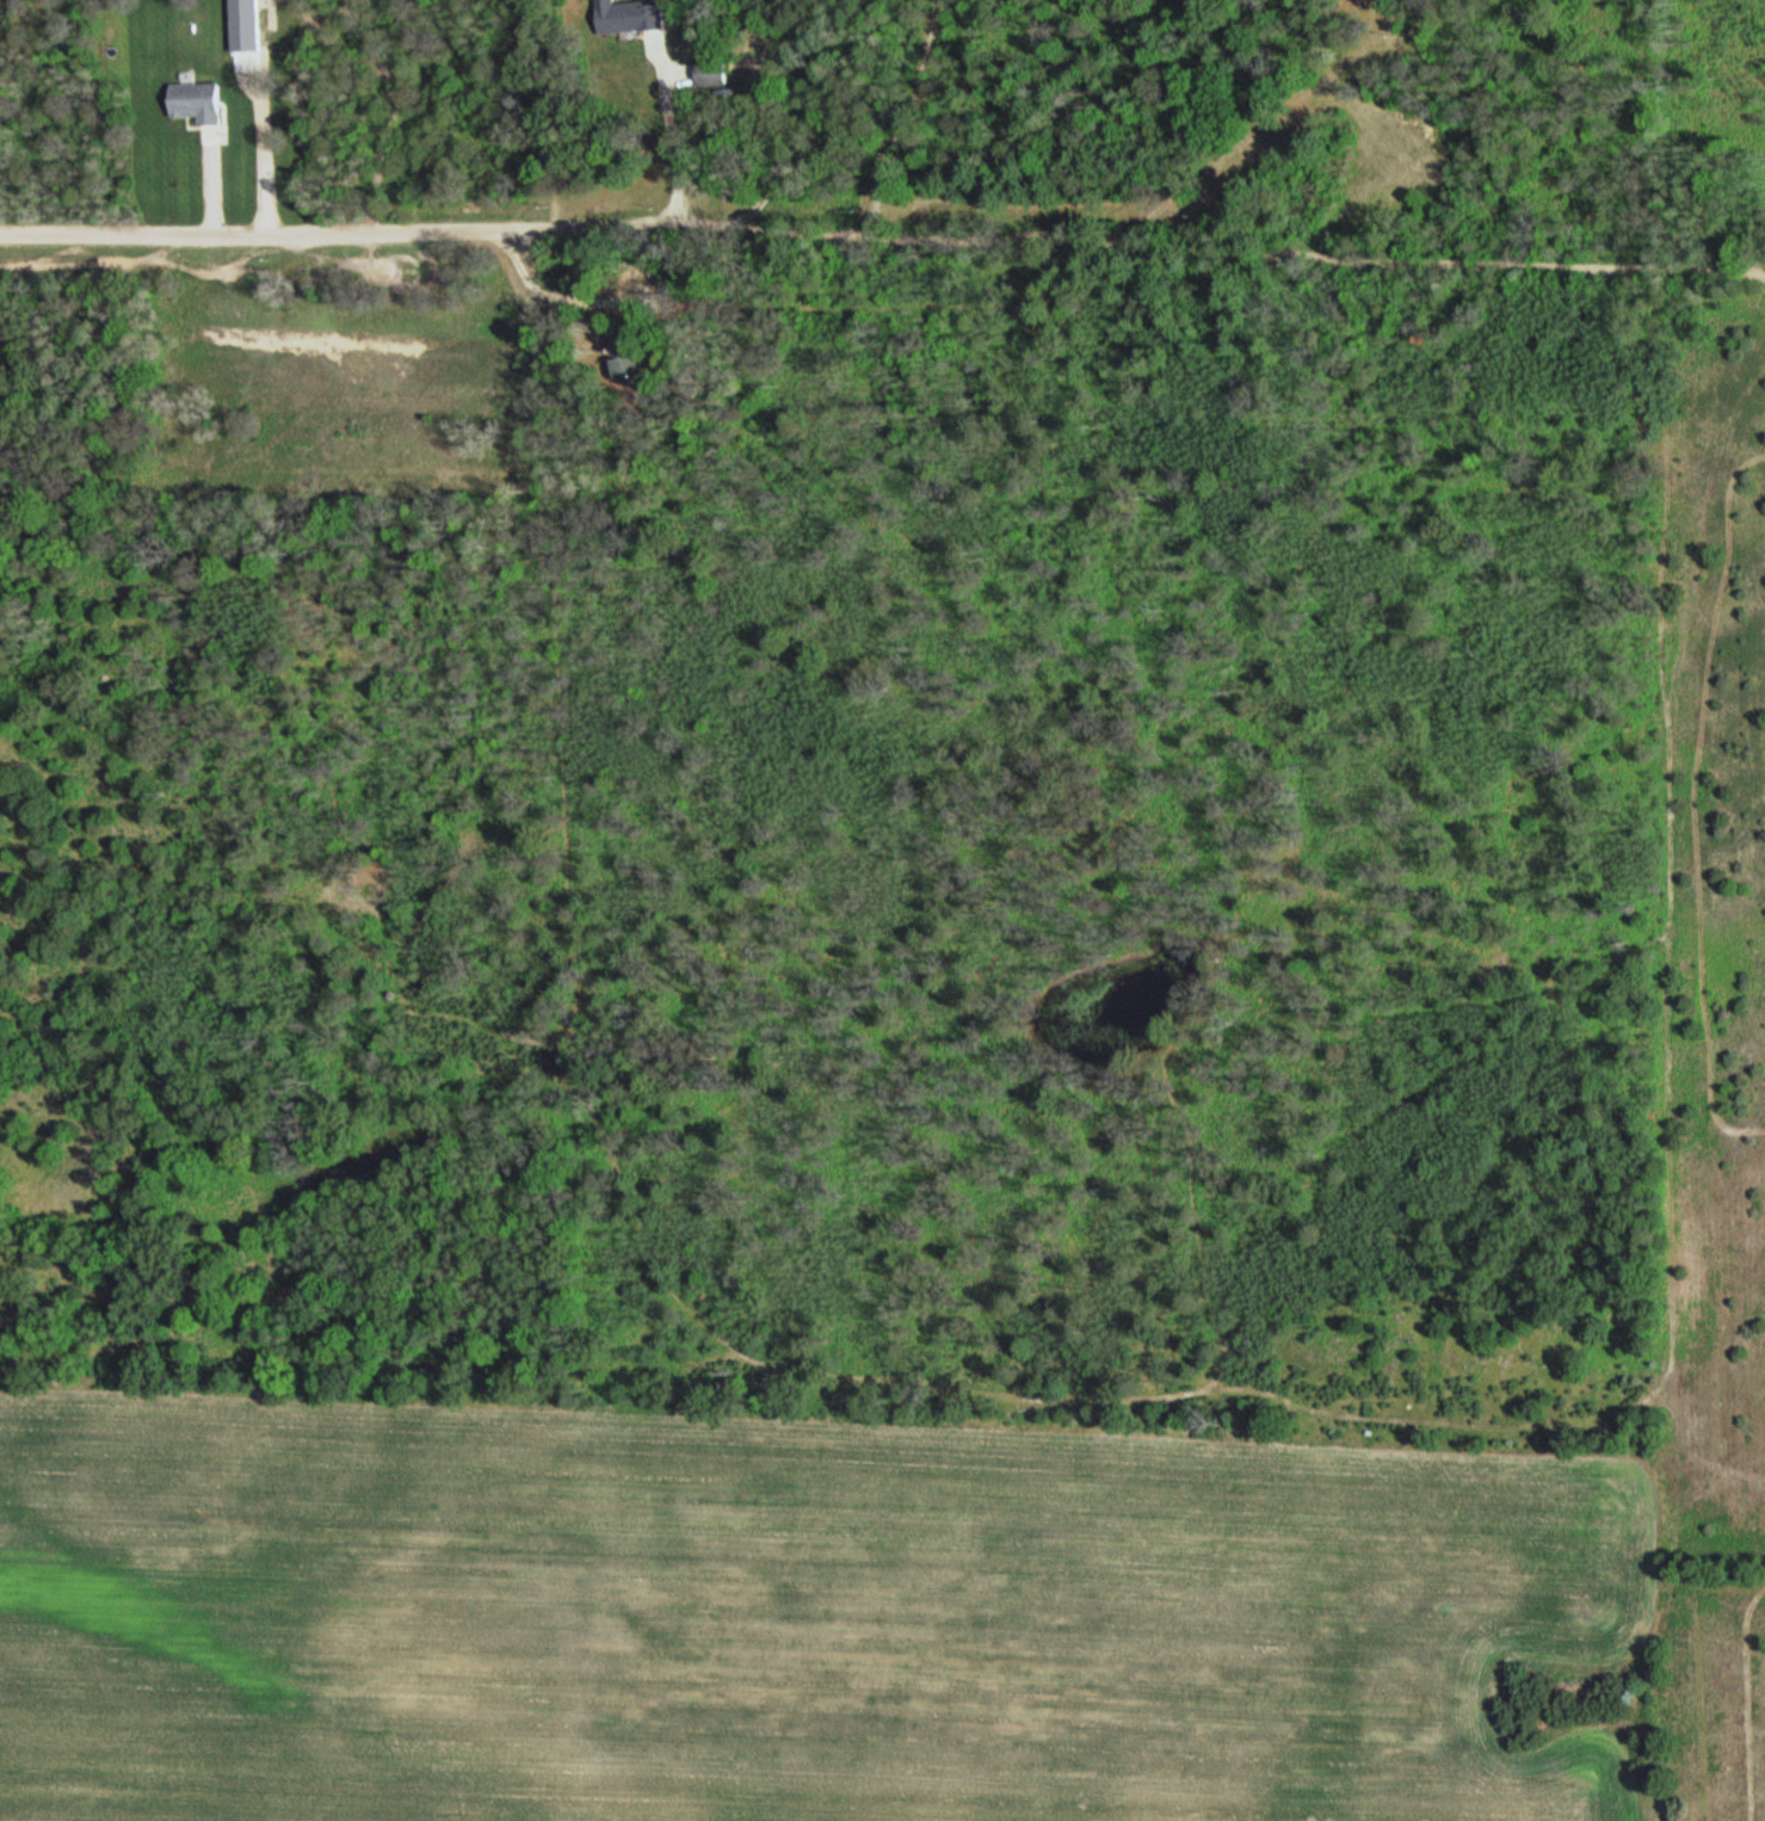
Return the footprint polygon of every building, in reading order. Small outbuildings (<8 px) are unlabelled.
[(230,31),(263,31),(263,0),(230,0),(230,31)] [(592,8),(595,36),(646,31),(643,2),(592,8)] [(692,62),(692,85),(726,85),(726,62),(692,62)] [(226,124),(226,82),(172,82),(172,115),(203,115),(203,124),(226,124)] [(634,376),(634,337),(609,337),(609,376),(634,376)]
